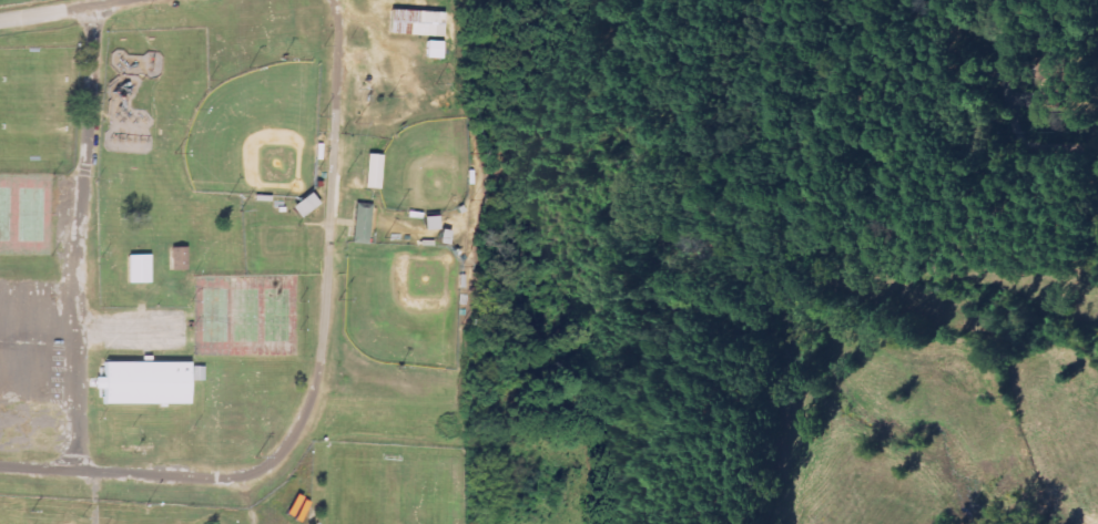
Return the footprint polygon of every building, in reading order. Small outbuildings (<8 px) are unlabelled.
[(446,37),(447,13),(391,11),(391,35),(446,37)] [(428,59),(445,59),(445,42),(428,42),(428,59)] [(362,155),(377,156),(374,189),(358,188),(362,155)] [(352,204),(368,205),(364,245),(347,243),(352,204)] [(427,232),(438,231),(437,218),(426,219),(427,232)] [(167,249),(182,248),(184,270),(169,271),(167,249)] [(123,257),(145,257),(146,284),(123,284),(123,257)] [(96,364),(190,363),(190,404),(96,405),(96,364)]
